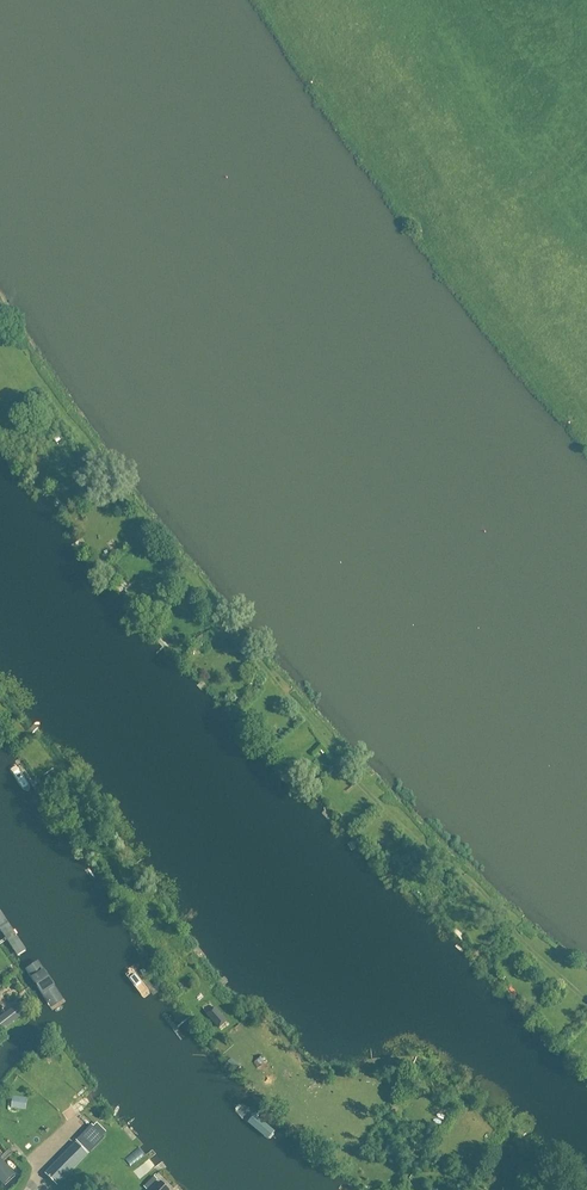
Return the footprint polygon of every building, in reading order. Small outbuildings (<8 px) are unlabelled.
[(16,955),(27,948),(0,908),(0,931),(16,955)] [(38,957),(23,966),(51,1009),(65,1000),(38,957)] [(0,1031),(22,1015),(15,1005),(0,1016),(0,1031)] [(218,1029),(228,1020),(215,1005),(204,1013),(218,1029)] [(11,1107),(18,1108),(19,1096),(12,1095),(11,1107)] [(54,1139),(68,1128),(64,1122),(49,1134),(54,1139)] [(104,1136),(102,1134),(93,1126),(92,1124),(77,1140),(89,1152),(104,1136)] [(44,1173),(56,1184),(87,1153),(75,1141),(44,1173)] [(0,1153),(0,1179),(5,1185),(18,1173),(0,1153)] [(146,1188),(157,1178),(153,1175),(143,1185),(146,1188)] [(151,1189),(169,1189),(160,1181),(151,1189)]
